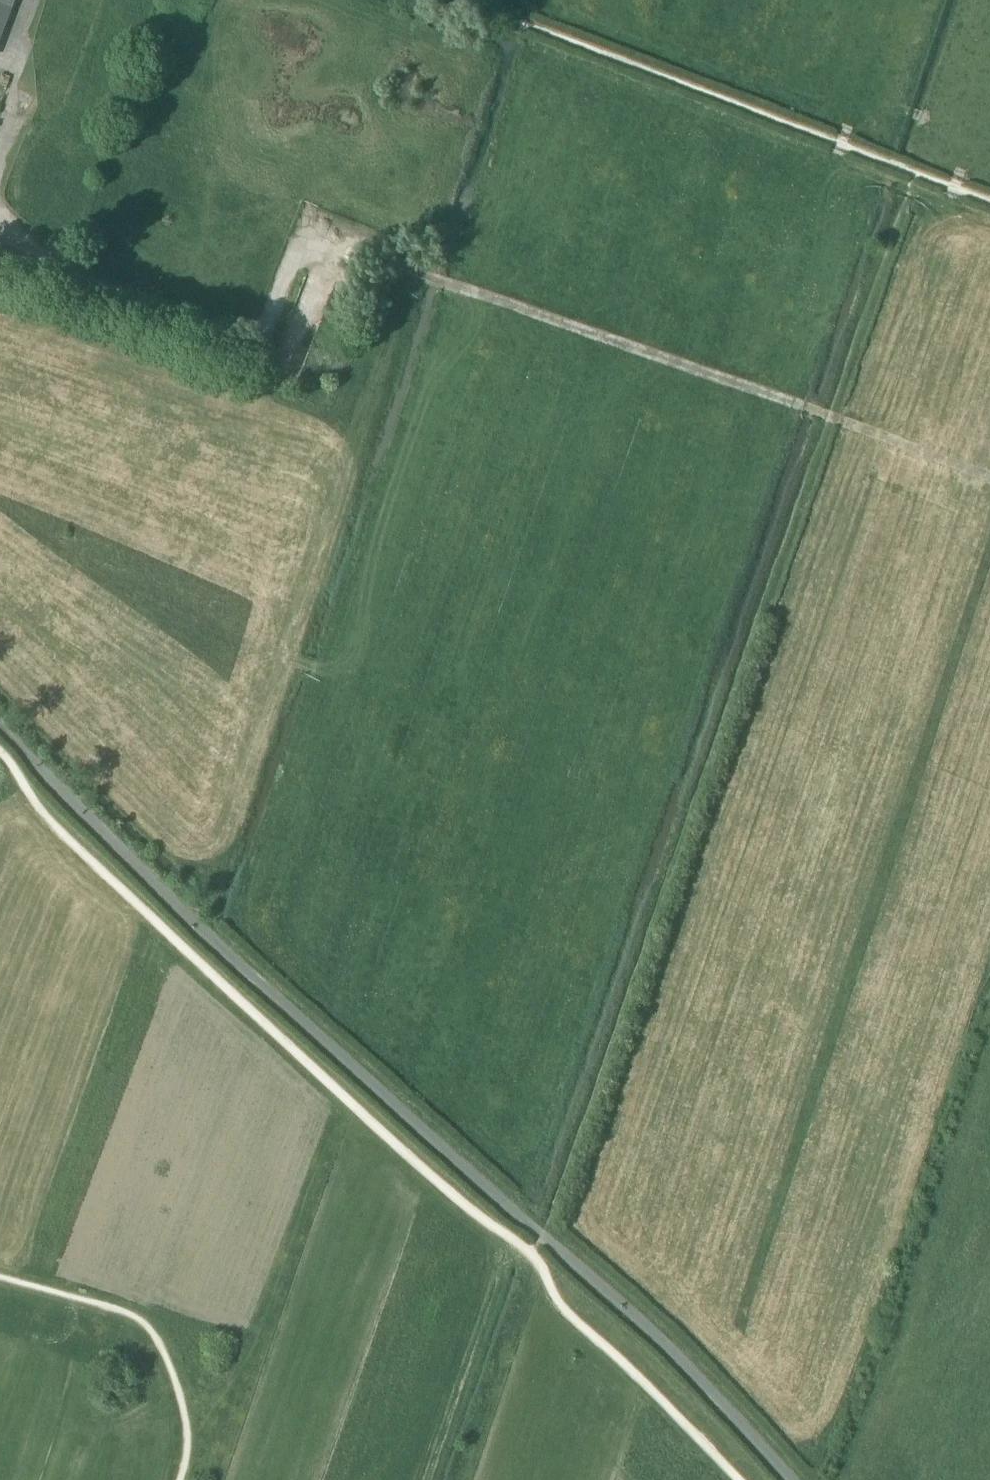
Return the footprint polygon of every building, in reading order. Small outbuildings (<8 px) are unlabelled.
[(14,0),(0,0),(0,38),(14,0)]
